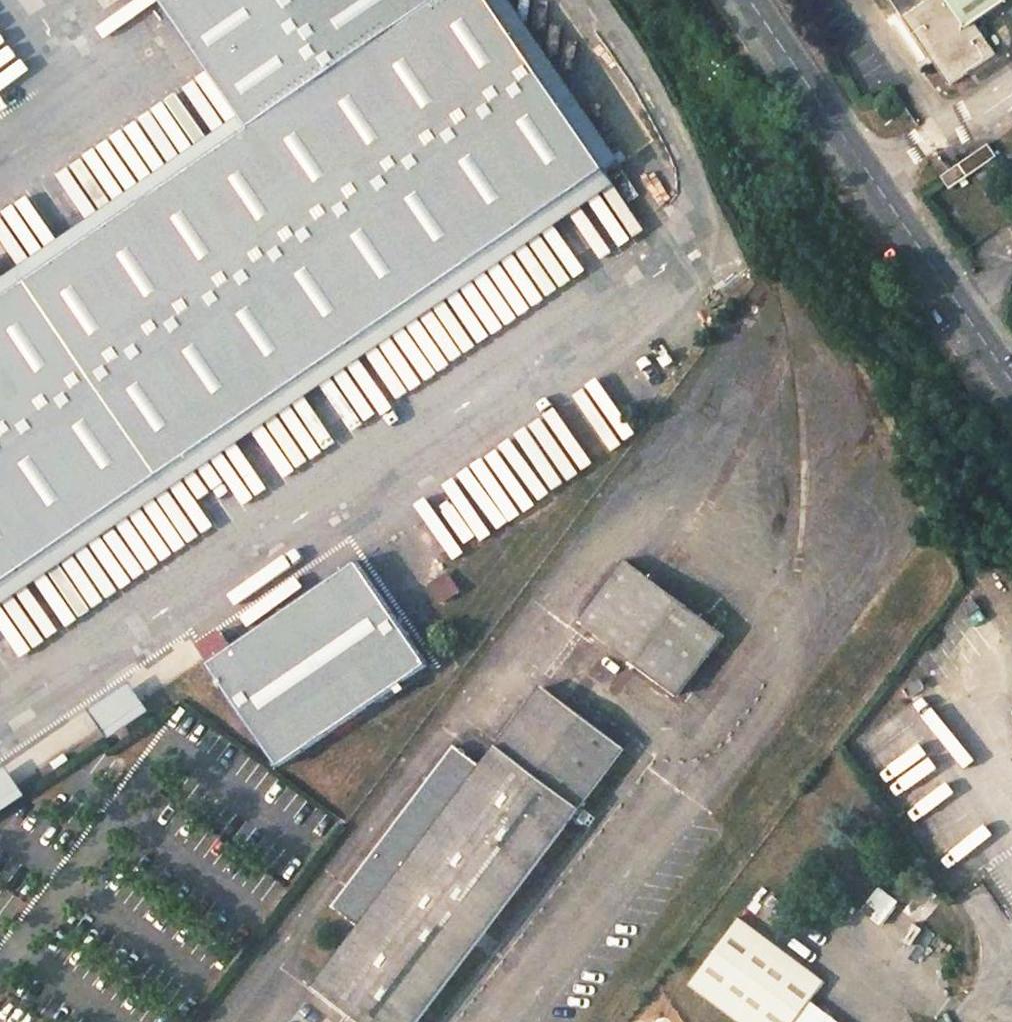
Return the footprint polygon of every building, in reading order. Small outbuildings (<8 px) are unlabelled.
[(607,163),(495,0),(153,0),(240,128),(0,292),(0,581),(607,163)] [(953,91),(998,60),(977,29),(1011,5),(1011,0),(891,0),(953,91)] [(990,144),(943,176),(953,190),(999,157),(990,144)] [(356,553),(202,657),(280,774),(435,669),(356,553)] [(629,566),(583,627),(680,701),(727,641),(629,566)] [(441,603),(464,592),(454,570),(431,581),(441,603)] [(124,681),(84,708),(102,735),(143,707),(124,681)] [(626,758),(543,694),(483,774),(454,752),(332,912),(361,934),(314,996),(349,1021),(425,1021),(626,758)] [(18,792),(0,766),(0,804),(18,792)] [(890,927),(900,900),(881,893),(872,920),(890,927)] [(730,920),(681,986),(728,1021),(824,1021),(799,1003),(814,984),(730,920)]
